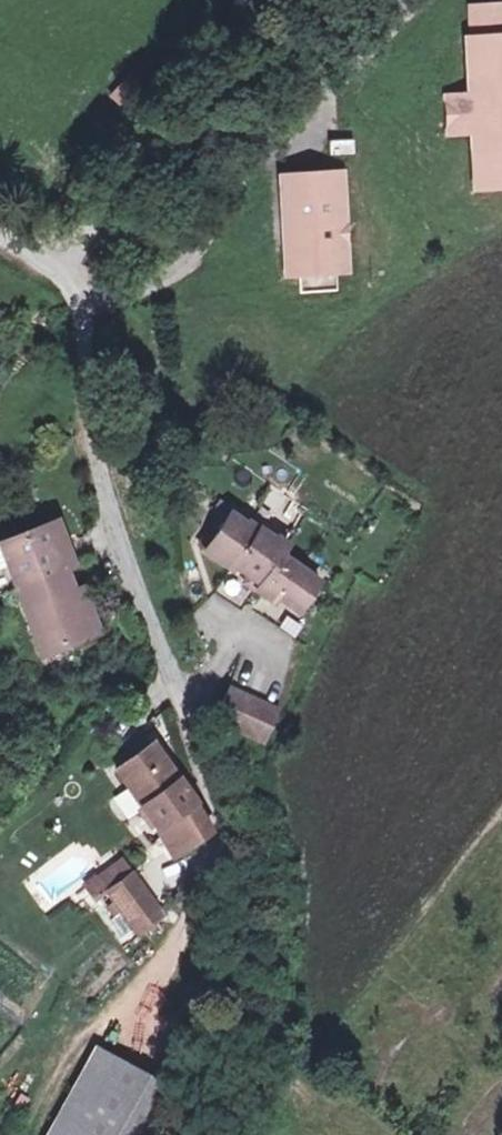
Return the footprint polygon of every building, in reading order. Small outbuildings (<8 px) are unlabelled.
[(476,14),(477,38),(465,38),(469,102),(446,103),(447,128),(471,126),(475,190),(501,188),(501,13),(476,14)] [(126,75),(107,97),(124,111),(142,89),(126,75)] [(328,140),(328,156),(354,156),(354,140),(328,140)] [(349,273),(344,172),(280,175),(283,230),(294,229),(295,243),(284,244),(285,277),(298,276),(299,294),(337,292),(337,274),(349,273)] [(284,244),(295,243),(294,229),(283,230),(284,244)] [(159,266),(180,250),(173,240),(157,252),(162,258),(156,262),(159,266)] [(156,262),(162,258),(157,252),(151,256),(156,262)] [(298,612),(318,582),(280,556),(288,545),(276,538),(274,541),(247,522),(245,526),(227,514),(211,539),(205,535),(197,547),(203,551),(202,552),(231,571),(233,568),(247,578),(243,584),(274,604),(277,598),(298,612)] [(57,522),(48,525),(65,569),(74,566),(57,522)] [(42,655),(91,636),(74,592),(65,569),(48,525),(0,544),(0,569),(7,566),(16,588),(42,655)] [(16,588),(7,566),(0,569),(0,594),(16,588)] [(83,588),(74,592),(91,636),(100,632),(83,588)] [(278,710),(229,689),(214,722),(264,743),(278,710)] [(173,857),(210,832),(178,780),(152,744),(116,770),(173,857)] [(86,887),(95,898),(106,890),(113,900),(107,905),(113,913),(119,908),(134,929),(159,910),(131,872),(130,872),(121,861),(86,887)] [(48,1134),(150,1134),(174,1091),(95,1048),(48,1134)]
